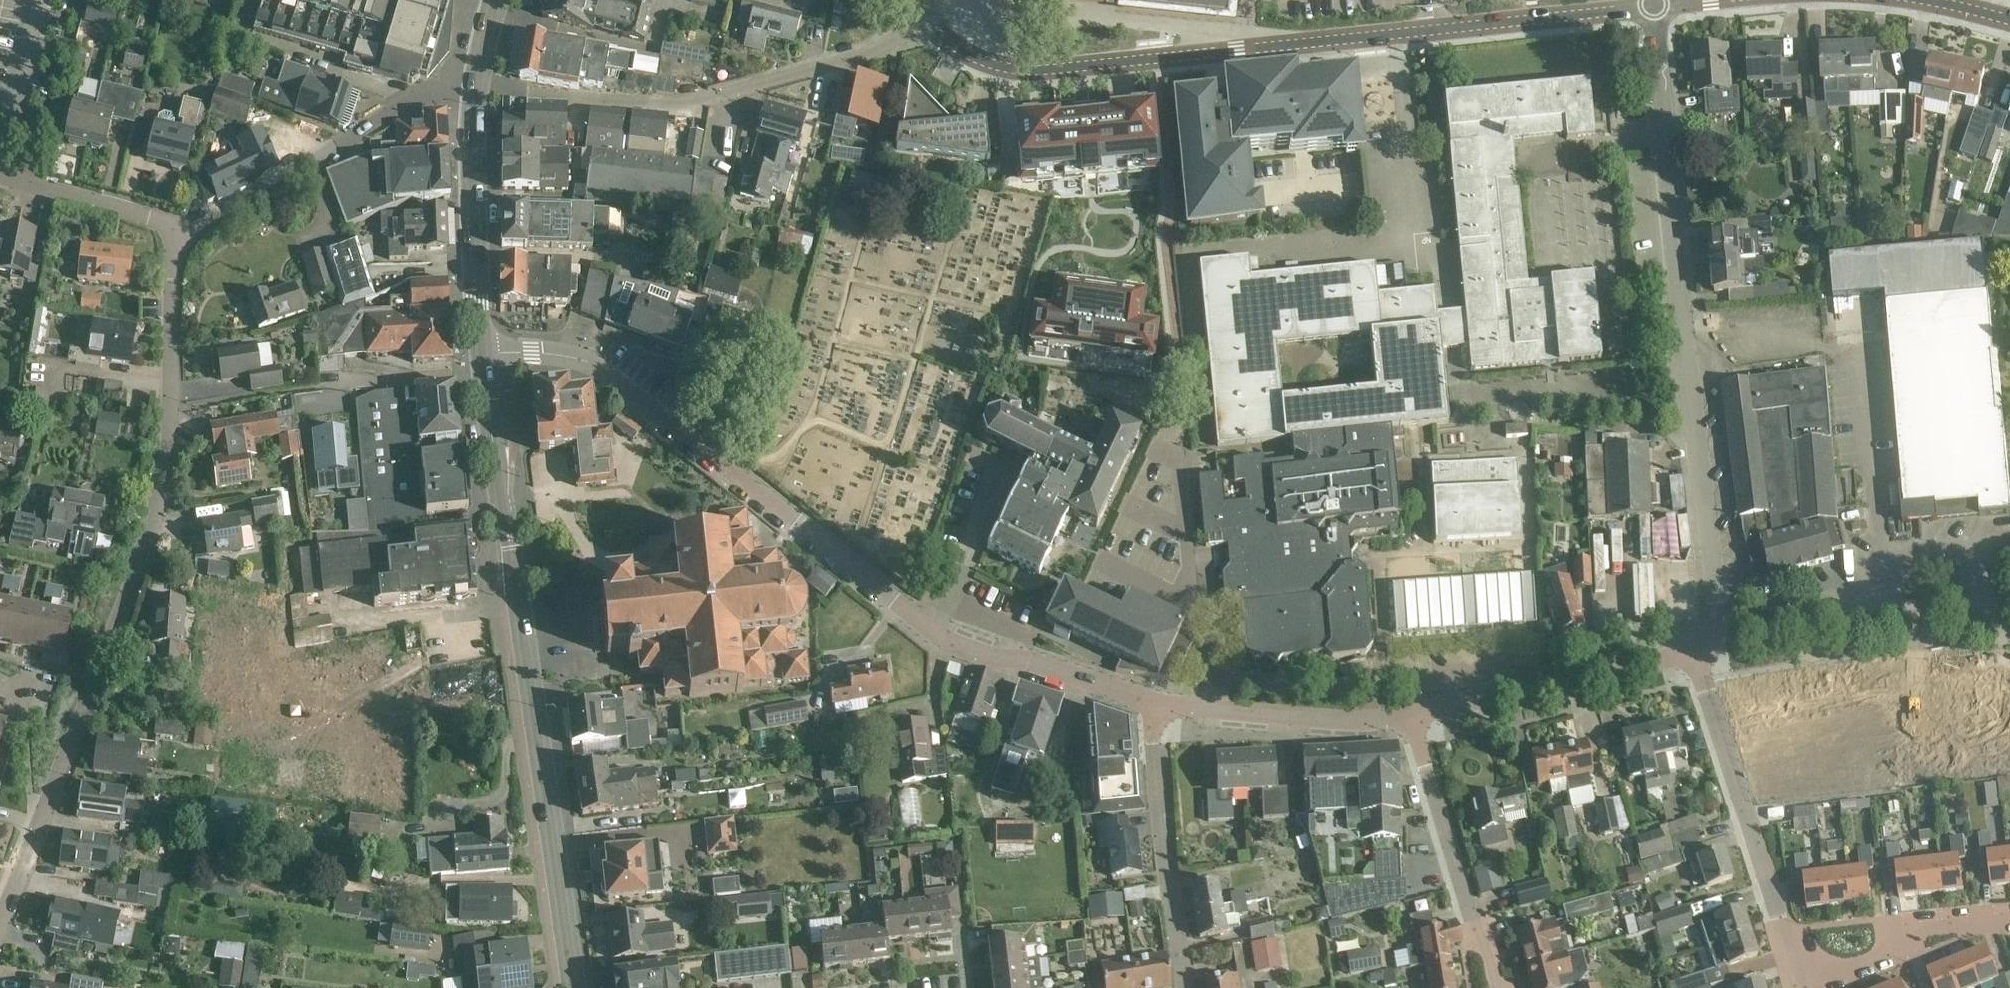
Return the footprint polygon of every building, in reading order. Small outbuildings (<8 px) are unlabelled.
[(253,31),(350,59),(348,68),(357,70),(356,73),(371,77),(372,72),(412,84),(419,80),(420,79),(421,76),(428,78),(433,62),(447,54),(444,48),(450,24),(444,22),(450,0),(262,0),(253,31)] [(544,17),(624,37),(644,42),(653,11),(651,10),(638,7),(634,6),(612,0),(548,0),(544,17)] [(1230,0),(1077,0),(1229,15),(1230,0)] [(736,23),(749,27),(744,47),(762,52),(766,38),(792,45),(800,18),(755,6),(755,5),(742,2),(736,23)] [(117,11),(89,5),(85,21),(113,28),(117,11)] [(528,36),(519,80),(578,90),(579,85),(601,88),(607,51),(608,51),(609,47),(556,36),(555,41),(536,37),(528,36)] [(128,41),(122,68),(141,72),(147,45),(128,41)] [(661,46),(658,59),(662,59),(704,67),(706,54),(661,46)] [(1728,46),(1693,49),(1697,92),(1699,92),(1705,92),(1707,117),(1740,114),(1740,101),(1739,101),(1738,88),(1731,88),(1728,46)] [(1849,78),(1849,79),(1850,94),(1850,108),(1880,107),(1879,93),(1875,93),(1875,78),(1878,78),(1877,61),(1876,61),(1875,46),(1848,47),(1849,78)] [(1838,95),(1850,94),(1849,79),(1849,78),(1848,47),(1824,48),(1825,62),(1822,62),(1823,81),(1826,80),(1827,95),(1838,95)] [(1796,66),(1782,66),(1781,49),(1749,50),(1751,84),(1766,83),(1766,100),(1798,98),(1796,66)] [(607,51),(601,88),(628,93),(633,94),(633,91),(673,96),(675,81),(702,84),(704,67),(662,59),(658,59),(655,58),(641,56),(635,55),(635,57),(608,51),(607,51)] [(1950,103),(1952,93),(1959,63),(1932,57),(1923,97),(1950,103)] [(1985,69),(1959,63),(1952,93),(1967,97),(1965,104),(1977,107),(1985,69)] [(284,87),(277,107),(296,113),(321,121),(320,123),(339,129),(342,130),(349,125),(358,96),(351,93),(351,92),(329,84),(328,86),(308,80),(310,74),(285,66),(279,86),(284,87)] [(222,75),(217,89),(253,103),(249,101),(254,86),(222,75)] [(1209,99),(1178,102),(1185,166),(1191,224),(1191,226),(1250,219),(1249,208),(1243,157),(1240,157),(1238,145),(1296,139),(1296,147),(1347,142),(1357,141),(1358,141),(1351,78),(1306,82),(1306,86),(1292,87),(1291,76),(1275,78),(1275,81),(1245,84),(1245,81),(1229,83),(1229,87),(1231,108),(1210,110),(1209,99)] [(841,90),(831,138),(851,143),(855,122),(876,127),(885,83),(858,77),(854,93),(841,90)] [(1290,440),(1290,441),(1388,431),(1403,429),(1446,425),(1439,350),(1468,347),(1470,372),(1601,359),(1592,274),(1527,281),(1513,143),(1564,138),(1565,142),(1593,139),(1588,83),(1442,97),(1464,311),(1436,313),(1434,288),(1376,293),(1373,265),(1258,277),(1256,257),(1198,263),(1216,446),(1290,440)] [(88,144),(87,147),(105,151),(105,149),(112,120),(123,123),(131,93),(118,90),(102,86),(98,102),(97,109),(88,144)] [(253,103),(217,89),(214,100),(210,115),(245,128),(253,103)] [(1880,127),(1894,126),(1893,92),(1879,93),(1880,107),(1880,127)] [(899,131),(896,150),(991,164),(987,122),(955,126),(927,98),(909,95),(903,131),(899,131)] [(1909,96),(1907,142),(1921,143),(1924,97),(1909,96)] [(66,139),(65,142),(69,143),(69,144),(86,148),(86,147),(87,147),(88,144),(97,109),(98,102),(78,97),(76,97),(75,104),(66,139)] [(503,112),(504,112),(504,118),(502,117),(502,121),(505,120),(503,144),(566,148),(566,107),(504,102),(503,112)] [(157,124),(148,159),(170,165),(173,170),(179,172),(184,168),(187,169),(195,134),(199,121),(207,123),(209,115),(211,109),(184,103),(179,123),(183,124),(182,130),(173,128),(175,120),(171,115),(164,114),(158,116),(157,124)] [(1814,104),(1817,135),(1831,134),(1828,103),(1814,104)] [(1803,137),(1817,135),(1814,104),(1800,106),(1803,137)] [(750,158),(748,164),(792,177),(794,169),(784,167),(790,147),(795,149),(797,143),(799,143),(805,116),(763,106),(757,133),(772,137),(766,162),(750,158)] [(1035,120),(1035,118),(1033,118),(1024,119),(1023,119),(1023,121),(1015,122),(1020,170),(1021,183),(1035,182),(1053,180),(1071,178),(1082,177),(1082,180),(1094,179),(1097,178),(1097,176),(1116,174),(1126,173),(1144,171),(1155,170),(1157,170),(1158,170),(1152,108),(1151,108),(1148,108),(1144,109),(1144,107),(1142,107),(1133,108),(1131,108),(1131,110),(1093,114),(1094,115),(1073,117),(1073,116),(1035,120)] [(1987,128),(1992,114),(1976,108),(1961,151),(1977,157),(1981,146),(1987,128)] [(593,152),(623,155),(623,154),(627,113),(590,110),(585,151),(593,152)] [(424,123),(396,125),(396,134),(398,156),(425,154),(449,153),(446,113),(423,114),(424,123)] [(632,113),(628,154),(662,158),(667,116),(632,113)] [(219,120),(210,124),(215,135),(224,131),(219,120)] [(1984,147),(1980,159),(1993,163),(2003,133),(1987,128),(1981,146),(1984,147)] [(689,130),(684,158),(699,160),(703,133),(689,130)] [(205,175),(195,180),(203,198),(214,193),(218,202),(256,183),(257,185),(265,180),(278,171),(275,165),(264,138),(261,132),(239,142),(238,138),(228,142),(230,146),(234,156),(203,170),(205,175)] [(1790,137),(1785,147),(1791,151),(1797,141),(1790,137)] [(833,148),(831,160),(862,164),(863,152),(833,148)] [(539,151),(504,151),(503,189),(568,189),(569,157),(563,156),(563,151),(539,151)] [(589,163),(584,202),(710,217),(720,219),(728,181),(726,180),(727,174),(715,173),(715,169),(696,167),(696,163),(623,154),(623,155),(593,152),(592,164),(589,163)] [(1813,153),(1800,155),(1803,179),(1816,178),(1813,153)] [(370,156),(325,173),(338,207),(346,228),(415,201),(444,199),(451,198),(449,155),(390,159),(381,159),(372,160),(370,156)] [(771,190),(787,194),(792,177),(763,169),(748,164),(740,195),(768,203),(771,190)] [(853,172),(849,187),(868,192),(872,177),(853,172)] [(1698,184),(1692,184),(1692,197),(1705,197),(1705,190),(1698,184)] [(526,245),(592,248),(593,236),(608,236),(609,209),(527,206),(527,205),(525,205),(525,206),(506,205),(506,204),(503,204),(502,246),(504,246),(505,244),(523,245),(523,247),(526,246),(526,245)] [(1994,238),(2009,238),(2009,209),(2006,207),(1994,238)] [(427,250),(427,251),(447,250),(445,211),(425,212),(425,217),(395,218),(395,215),(381,215),(382,236),(389,236),(390,251),(389,251),(389,260),(408,259),(407,251),(427,250)] [(1981,218),(1974,237),(1991,238),(1996,223),(1981,218)] [(1773,232),(1772,219),(1750,220),(1751,232),(1753,232),(1753,234),(1773,232)] [(1850,221),(1832,221),(1833,235),(1850,234),(1850,221)] [(1,238),(0,243),(0,271),(12,273),(11,279),(36,284),(39,268),(30,266),(36,232),(18,229),(17,234),(10,240),(1,238)] [(1923,229),(1908,230),(1909,242),(1923,241),(1923,240),(1923,229)] [(1711,235),(1713,263),(1741,261),(1755,260),(1753,234),(1753,232),(1751,232),(1711,235)] [(337,292),(342,308),(374,299),(356,242),(324,251),(336,291),(337,292)] [(1830,257),(1834,299),(1884,294),(1888,333),(1901,482),(1902,485),(1902,487),(1901,487),(1901,485),(1900,486),(1902,507),(1903,519),(1903,523),(1906,523),(1934,520),(1938,520),(1938,518),(1953,517),(1980,514),(1980,515),(2009,512),(2009,496),(1997,354),(1993,354),(1988,292),(1983,243),(1830,257)] [(73,255),(82,256),(79,281),(129,286),(132,251),(74,245),(73,255)] [(314,298),(336,291),(324,251),(302,258),(314,298)] [(1755,260),(1741,261),(1713,263),(1715,290),(1729,289),(1730,303),(1756,301),(1790,298),(1788,284),(1754,286),(1754,288),(1748,289),(1746,274),(1765,272),(1764,259),(1755,260)] [(498,292),(498,297),(501,298),(501,303),(501,305),(541,306),(548,306),(549,286),(554,286),(555,277),(569,277),(569,276),(577,276),(577,275),(569,274),(570,264),(502,262),(502,267),(499,267),(499,274),(501,274),(501,292),(498,292)] [(590,273),(581,314),(604,322),(626,331),(646,338),(681,350),(693,319),(672,312),(678,293),(615,280),(615,278),(617,269),(592,264),(590,273)] [(646,265),(643,278),(663,282),(665,270),(646,265)] [(709,269),(702,292),(719,297),(727,274),(709,269)] [(549,286),(548,306),(555,306),(555,309),(565,309),(566,306),(569,306),(569,293),(577,292),(577,276),(569,276),(569,277),(555,277),(554,286),(549,286)] [(41,278),(37,302),(50,304),(52,292),(55,281),(50,280),(41,278)] [(316,316),(316,331),(317,344),(317,358),(345,357),(345,355),(367,354),(368,356),(411,353),(412,364),(452,362),(450,304),(449,281),(410,284),(374,299),(342,308),(316,316)] [(1143,294),(1138,293),(1123,291),(1076,285),(1062,283),(1056,282),(1052,311),(1035,308),(1031,342),(1034,343),(1049,345),(1080,349),(1081,345),(1106,348),(1106,352),(1134,356),(1148,358),(1152,359),(1157,325),(1139,323),(1143,294)] [(268,298),(251,304),(261,334),(279,328),(278,325),(305,316),(296,289),(269,298),(268,298)] [(715,327),(724,303),(710,298),(701,323),(715,327)] [(33,307),(26,354),(37,356),(45,309),(33,307)] [(70,348),(68,362),(76,363),(75,365),(99,369),(101,359),(130,363),(135,329),(94,323),(90,351),(70,348)] [(316,331),(303,332),(303,344),(317,344),(316,331)] [(1799,345),(1745,349),(1758,505),(1813,500),(1799,345)] [(222,382),(249,378),(251,393),(283,388),(280,368),(260,370),(257,348),(218,354),(222,382)] [(1824,350),(1810,351),(1813,385),(1828,384),(1824,350)] [(567,383),(533,386),(538,425),(537,425),(539,451),(540,451),(573,448),(577,486),(613,482),(611,461),(609,444),(611,444),(609,432),(596,434),(591,392),(591,390),(568,392),(567,383)] [(414,390),(414,393),(388,395),(389,405),(400,404),(401,421),(417,420),(419,443),(460,439),(455,387),(414,390)] [(22,391),(17,419),(46,422),(50,395),(22,391)] [(429,530),(427,516),(467,512),(460,439),(419,443),(417,420),(401,421),(400,404),(389,405),(388,395),(377,396),(357,402),(368,535),(429,530)] [(1030,397),(1025,400),(1031,410),(1036,407),(1030,397)] [(986,436),(988,437),(986,441),(996,446),(997,443),(1031,460),(1030,463),(1032,464),(1030,469),(1026,467),(986,548),(1037,574),(1066,514),(1075,518),(1076,517),(1095,526),(1105,505),(1103,504),(1137,436),(1109,422),(1091,457),(1043,434),(1045,430),(1038,426),(1036,430),(1023,424),(1027,416),(1016,410),(1019,405),(1004,398),(999,410),(988,414),(982,426),(986,436)] [(612,425),(633,438),(641,426),(620,412),(612,425)] [(98,415),(95,434),(111,437),(114,417),(98,415)] [(212,432),(208,433),(210,444),(213,444),(214,448),(217,447),(253,441),(295,433),(293,418),(276,421),(276,415),(211,427),(212,432)] [(1526,425),(1505,426),(1506,438),(1527,437),(1526,425)] [(17,455),(21,434),(0,429),(0,451),(17,455)] [(344,429),(312,432),(315,474),(317,474),(335,473),(337,491),(337,492),(360,491),(357,460),(347,460),(344,429)] [(1404,439),(1403,429),(1388,431),(1389,440),(1404,439)] [(1219,475),(1196,478),(1196,479),(1204,547),(1251,542),(1252,556),(1244,564),(1242,564),(1226,565),(1220,574),(1219,576),(1223,599),(1224,600),(1231,606),(1237,606),(1238,613),(1240,625),(1234,634),(1242,640),(1243,645),(1244,652),(1252,660),(1265,658),(1273,665),(1280,658),(1294,656),(1303,662),(1309,654),(1323,653),(1324,653),(1331,660),(1348,658),(1365,656),(1372,649),(1364,573),(1357,567),(1356,567),(1350,567),(1350,565),(1349,557),(1356,547),(1352,544),(1351,535),(1387,531),(1388,537),(1399,536),(1394,483),(1392,463),(1401,462),(1400,458),(1400,454),(1391,455),(1389,440),(1388,431),(1290,441),(1292,463),(1261,466),(1261,460),(1231,463),(1233,483),(1243,482),(1244,501),(1222,504),(1219,475)] [(295,436),(279,438),(282,461),(300,459),(297,436),(295,436)] [(1594,438),(1582,438),(1582,449),(1584,449),(1594,449),(1594,438)] [(215,476),(212,477),(213,487),(217,487),(218,490),(250,485),(248,470),(247,464),(252,463),(251,456),(255,456),(253,441),(217,447),(220,462),(213,463),(215,476)] [(1584,449),(1586,485),(1647,482),(1646,446),(1594,449),(1584,449)] [(1229,455),(1217,456),(1217,465),(1230,464),(1229,455)] [(1430,466),(1435,544),(1520,539),(1515,461),(1430,466)] [(1573,478),(1572,466),(1554,466),(1554,479),(1573,478)] [(1836,478),(1824,479),(1825,486),(1837,485),(1836,478)] [(1647,482),(1586,485),(1587,519),(1587,520),(1649,517),(1647,482)] [(1837,485),(1825,486),(1825,494),(1837,493),(1837,485)] [(64,545),(67,530),(73,531),(80,497),(55,492),(53,504),(37,501),(34,518),(18,514),(12,545),(32,548),(32,543),(46,545),(46,541),(64,545)] [(1837,493),(1825,494),(1826,502),(1838,501),(1837,493)] [(105,501),(80,497),(73,531),(80,533),(75,557),(95,560),(105,501)] [(275,500),(251,504),(255,528),(279,524),(278,520),(275,500)] [(1838,501),(1826,502),(1827,509),(1837,509),(1839,508),(1838,501)] [(362,502),(347,504),(349,535),(364,535),(367,535),(368,535),(365,502),(362,502)] [(1827,509),(1742,518),(1744,533),(1746,544),(1747,544),(1752,565),(1748,566),(1751,585),(1834,563),(1834,560),(1832,554),(1845,550),(1844,548),(1845,548),(1838,521),(1837,509),(1827,509)] [(790,585),(780,584),(780,583),(784,581),(785,578),(787,575),(786,566),(781,563),(775,563),(775,558),(758,559),(761,555),(760,547),(756,543),(751,543),(750,537),(748,538),(746,513),(721,516),(722,523),(714,524),(714,533),(716,533),(717,537),(673,542),(674,546),(649,549),(652,569),(629,572),(629,574),(626,574),(625,573),(623,569),(620,567),(614,567),(610,570),(608,576),(604,577),(606,601),(601,602),(601,604),(600,604),(600,608),(602,608),(603,617),(601,617),(601,624),(604,624),(605,633),(603,633),(603,638),(606,638),(607,649),(605,649),(606,653),(608,652),(608,655),(627,653),(628,661),(638,661),(640,675),(661,672),(664,696),(689,693),(690,697),(742,690),(742,687),(807,680),(805,655),(797,656),(796,650),(792,650),(795,646),(804,645),(803,639),(793,639),(790,635),(785,634),(785,632),(795,629),(800,625),(802,622),(803,620),(804,616),(806,611),(804,600),(802,596),(801,593),(799,590),(792,586),(790,585)] [(242,551),(253,549),(250,528),(248,515),(203,523),(208,556),(242,551)] [(291,519),(278,520),(279,524),(280,538),(293,537),(291,519)] [(393,543),(369,545),(361,546),(360,543),(358,543),(358,546),(299,552),(305,596),(306,598),(364,593),(364,596),(367,595),(367,592),(374,591),(376,609),(478,598),(470,530),(392,538),(393,543)] [(111,556),(98,553),(95,567),(108,569),(111,556)] [(1590,559),(1574,559),(1574,565),(1575,588),(1591,587),(1590,560),(1590,559)] [(1534,607),(1532,560),(1393,566),(1395,613),(1534,607)] [(210,562),(208,577),(228,579),(230,565),(210,562)] [(825,598),(835,586),(817,572),(808,584),(825,598)] [(4,576),(1,590),(10,592),(13,578),(4,576)] [(13,578),(10,592),(19,594),(21,580),(13,578)] [(198,591),(200,581),(185,578),(183,588),(198,591)] [(1547,581),(1542,583),(1543,607),(1547,605),(1556,634),(1582,626),(1573,596),(1572,597),(1570,591),(1568,584),(1566,579),(1551,583),(1547,581)] [(1051,605),(1043,621),(1045,623),(1056,628),(1053,633),(1068,641),(1070,635),(1122,658),(1115,672),(1170,680),(1175,669),(1179,671),(1186,658),(1194,642),(1177,633),(1183,621),(1157,609),(1126,594),(1117,612),(1079,594),(1070,590),(1071,588),(1062,584),(1051,605)] [(47,585),(44,599),(53,601),(56,587),(47,585)] [(56,587),(53,601),(62,602),(64,589),(56,587)] [(0,597),(0,640),(2,640),(10,599),(0,597)] [(23,645),(32,604),(10,599),(2,640),(23,645)] [(152,643),(162,644),(161,661),(178,662),(179,656),(185,656),(186,645),(183,645),(186,602),(155,600),(152,643)] [(53,609),(32,604),(23,645),(45,649),(53,609)] [(53,609),(45,649),(66,654),(75,613),(53,609)] [(308,619),(292,621),(295,647),(333,642),(333,641),(332,641),(330,620),(330,616),(308,619)] [(849,685),(829,687),(832,705),(861,700),(890,695),(890,694),(885,666),(848,672),(847,672),(849,685)] [(1002,680),(967,670),(966,675),(963,674),(961,681),(946,677),(942,688),(943,700),(947,702),(944,711),(953,714),(956,715),(955,717),(987,727),(1002,680)] [(1989,672),(1993,722),(2009,721),(2009,670),(1989,672)] [(1989,672),(1965,673),(1969,723),(1993,722),(1989,672)] [(1965,673),(1941,675),(1944,725),(1969,723),(1965,673)] [(1912,678),(1888,681),(1894,731),(1918,728),(1912,678)] [(1888,681),(1864,684),(1870,734),(1894,731),(1888,681)] [(1056,722),(1062,701),(1019,687),(1012,707),(1013,707),(1000,746),(1005,747),(992,789),(1014,795),(1027,754),(1042,759),(1054,721),(1056,722)] [(1811,691),(1787,695),(1795,745),(1820,740),(1811,691)] [(177,696),(164,695),(164,708),(176,709),(177,696)] [(1787,695),(1763,699),(1772,749),(1795,745),(1787,695)] [(1763,699),(1739,703),(1747,753),(1772,749),(1763,699)] [(599,704),(567,708),(571,745),(603,741),(603,740),(624,738),(628,751),(650,749),(647,722),(625,725),(623,703),(599,706),(599,704)] [(808,723),(805,703),(763,711),(748,714),(751,733),(767,730),(808,723)] [(1085,708),(1086,725),(1090,770),(1136,767),(1133,723),(1087,707),(1085,708)] [(182,725),(156,722),(154,736),(181,739),(182,725)] [(895,726),(903,782),(932,778),(932,779),(948,776),(946,749),(929,752),(924,722),(895,726)] [(1673,725),(1647,730),(1660,790),(1671,787),(1665,755),(1680,752),(1677,736),(1675,737),(1673,725)] [(1659,789),(1647,730),(1622,735),(1624,747),(1622,747),(1626,763),(1629,779),(1644,776),(1647,792),(1659,789)] [(138,741),(100,736),(95,770),(146,778),(148,763),(135,761),(138,741)] [(973,739),(968,752),(976,754),(981,741),(973,739)] [(2007,739),(1996,741),(1997,749),(2008,748),(2007,739)] [(851,741),(841,742),(844,764),(855,762),(851,741)] [(1996,741),(1985,742),(1986,750),(1997,749),(1996,741)] [(1585,742),(1559,748),(1565,780),(1568,792),(1568,793),(1591,788),(1589,775),(1592,774),(1585,742)] [(1980,743),(1969,744),(1970,753),(1981,751),(1980,743)] [(1969,744),(1958,745),(1959,754),(1970,753),(1969,744)] [(1958,745),(1946,747),(1947,755),(1959,754),(1958,745)] [(1559,748),(1531,754),(1538,786),(1539,786),(1549,783),(1552,795),(1568,792),(1565,780),(1559,748)] [(1323,887),(1331,919),(1333,919),(1406,903),(1405,884),(1401,885),(1400,855),(1402,855),(1397,781),(1399,781),(1396,749),(1341,752),(1342,785),(1345,785),(1349,886),(1323,887)] [(1921,750),(1909,751),(1910,760),(1922,758),(1921,750)] [(1909,751),(1898,753),(1899,761),(1910,760),(1909,751)] [(1303,754),(1307,817),(1295,817),(1315,858),(1323,887),(1349,886),(1345,785),(1342,785),(1341,752),(1303,754)] [(1898,753),(1887,754),(1888,762),(1899,761),(1898,753)] [(1273,754),(1245,756),(1246,791),(1262,790),(1264,819),(1288,818),(1286,788),(1275,789),(1273,754)] [(1882,755),(1871,756),(1872,764),(1883,763),(1882,755)] [(1246,791),(1245,756),(1217,757),(1219,792),(1207,792),(1208,802),(1209,820),(1209,822),(1234,820),(1232,792),(1246,791)] [(1871,756),(1859,757),(1860,766),(1872,764),(1871,756)] [(1859,757),(1848,758),(1849,767),(1860,766),(1859,757)] [(1823,762),(1812,763),(1813,772),(1824,770),(1823,762)] [(1812,763),(1800,765),(1801,773),(1813,772),(1812,763)] [(575,768),(580,802),(604,799),(603,795),(608,794),(609,802),(616,801),(617,803),(625,802),(623,795),(636,793),(636,798),(657,795),(653,770),(634,773),(634,770),(608,774),(606,764),(575,768)] [(1800,765),(1789,766),(1790,774),(1801,773),(1800,765)] [(1090,770),(1073,771),(1077,816),(1093,815),(1144,811),(1141,766),(1136,767),(1090,770)] [(695,767),(676,769),(677,782),(696,780),(695,767)] [(834,781),(832,767),(820,768),(822,782),(834,781)] [(1784,767),(1773,768),(1774,776),(1785,775),(1784,767)] [(1773,768),(1762,769),(1763,778),(1774,776),(1773,768)] [(1762,769),(1750,770),(1751,779),(1763,778),(1762,769)] [(710,770),(700,771),(701,782),(712,781),(710,770)] [(1997,777),(2000,797),(2009,796),(2009,787),(2009,775),(1997,777)] [(200,778),(199,787),(208,788),(209,779),(200,778)] [(1996,783),(1984,784),(1986,796),(1997,795),(1996,783)] [(77,818),(77,819),(121,825),(122,823),(140,825),(143,805),(137,805),(124,803),(126,792),(82,786),(77,818)] [(847,789),(833,791),(834,804),(849,802),(847,789)] [(1520,790),(1497,795),(1497,794),(1469,801),(1477,833),(1491,830),(1495,850),(1510,846),(1502,817),(1525,811),(1520,790)] [(658,804),(657,795),(636,798),(636,793),(623,795),(625,802),(617,803),(616,801),(609,802),(608,794),(603,795),(604,799),(580,802),(581,815),(658,804)] [(1869,800),(1857,801),(1858,810),(1870,808),(1869,800)] [(1619,832),(1612,801),(1593,805),(1600,837),(1619,832)] [(1898,801),(1888,803),(1888,804),(1889,813),(1900,812),(1899,805),(1898,801)] [(270,842),(274,809),(214,802),(211,825),(236,828),(235,838),(270,842)] [(1813,806),(1794,808),(1795,820),(1814,818),(1813,806)] [(1572,809),(1553,813),(1560,842),(1564,841),(1566,852),(1577,850),(1575,839),(1578,838),(1577,836),(1578,836),(1572,810),(1572,809)] [(347,841),(379,844),(381,819),(350,816),(347,841)] [(1969,816),(1958,817),(1959,827),(1970,826),(1969,816)] [(731,820),(706,823),(709,854),(735,851),(731,820)] [(1113,877),(1141,873),(1137,833),(1129,834),(1127,820),(1099,823),(1101,848),(1110,847),(1113,877)] [(417,863),(430,862),(431,876),(510,872),(508,837),(506,837),(505,822),(475,824),(476,839),(454,840),(454,841),(429,842),(429,841),(416,842),(417,863)] [(886,826),(867,829),(869,843),(888,841),(886,826)] [(1032,826),(995,826),(995,851),(1033,851),(1034,827),(1033,827),(1032,826)] [(1669,839),(1672,853),(1682,850),(1700,843),(1695,830),(1677,836),(1669,839)] [(1919,833),(1920,843),(1938,841),(1936,831),(1919,833)] [(109,838),(65,832),(61,868),(105,873),(105,872),(118,873),(122,841),(109,840),(109,838)] [(1661,832),(1634,839),(1640,861),(1666,854),(1661,832)] [(2009,851),(2007,852),(2006,847),(1996,848),(1996,844),(1992,844),(1991,833),(1980,834),(1983,857),(1988,856),(1991,885),(2009,883),(2009,854),(2009,851)] [(1938,859),(1942,891),(1963,889),(1960,860),(1966,859),(1963,837),(1950,838),(1953,857),(1938,859)] [(605,882),(601,887),(602,894),(607,898),(607,900),(647,895),(645,878),(662,876),(658,841),(640,843),(640,849),(606,853),(608,870),(604,871),(605,882)] [(1846,852),(1844,842),(1827,843),(1828,854),(1846,852)] [(1917,861),(1900,863),(1898,844),(1887,845),(1890,866),(1896,865),(1899,896),(1920,894),(1917,861)] [(931,846),(918,847),(919,855),(932,854),(931,846)] [(211,847),(204,895),(241,900),(243,887),(219,883),(222,861),(246,864),(247,852),(211,847)] [(908,856),(919,855),(918,847),(907,848),(908,856)] [(1846,870),(1850,902),(1872,900),(1868,869),(1874,868),(1871,847),(1860,849),(1862,868),(1846,870)] [(1259,848),(1251,849),(1254,862),(1266,860),(1264,852),(1259,848)] [(1686,863),(1682,850),(1672,853),(1640,864),(1645,877),(1663,871),(1686,863)] [(885,851),(873,852),(874,860),(885,859),(885,851)] [(1703,874),(1707,888),(1732,880),(1723,851),(1698,860),(1698,859),(1689,862),(1694,877),(1703,874)] [(1247,852),(1238,853),(1239,864),(1248,862),(1247,852)] [(1825,872),(1810,874),(1808,854),(1796,856),(1798,878),(1803,877),(1807,907),(1828,905),(1825,872)] [(1917,861),(1920,894),(1942,891),(1938,859),(1917,861)] [(874,865),(875,876),(887,875),(885,864),(874,865)] [(1495,866),(1475,873),(1482,897),(1502,891),(1495,866)] [(1639,868),(1626,871),(1629,884),(1642,881),(1639,868)] [(1825,872),(1828,905),(1850,902),(1846,870),(1825,872)] [(141,873),(139,887),(158,890),(180,893),(183,877),(183,875),(170,873),(169,878),(141,873)] [(738,879),(712,882),(714,897),(740,894),(738,879)] [(1547,881),(1515,888),(1520,908),(1551,900),(1547,881)] [(1217,882),(1191,886),(1195,912),(1221,908),(1217,882)] [(158,890),(139,887),(138,889),(115,885),(113,901),(113,904),(116,904),(155,910),(158,890)] [(848,885),(835,886),(836,895),(849,893),(848,885)] [(825,896),(836,895),(835,886),(824,888),(825,896)] [(512,904),(512,889),(447,888),(446,923),(511,924),(511,921),(518,921),(518,904),(512,904)] [(879,888),(867,889),(868,897),(880,896),(879,888)] [(956,888),(923,892),(924,902),(927,936),(929,935),(930,938),(936,938),(937,942),(952,940),(952,933),(950,919),(960,918),(956,888)] [(1244,892),(1230,894),(1232,907),(1246,904),(1249,904),(1257,902),(1258,902),(1256,894),(1245,896),(1244,892)] [(1632,894),(1617,897),(1620,910),(1635,906),(1632,894)] [(335,913),(361,914),(361,895),(336,895),(335,913)] [(1674,909),(1667,895),(1654,901),(1661,915),(1664,914),(1674,909)] [(767,896),(710,902),(711,916),(737,913),(738,919),(770,916),(767,896)] [(1609,896),(1563,908),(1567,925),(1614,913),(1609,896)] [(1121,897),(1087,901),(1089,923),(1123,920),(1121,897)] [(54,899),(47,934),(53,936),(50,950),(78,957),(81,942),(76,941),(84,906),(54,899)] [(924,902),(904,904),(907,938),(927,936),(924,902)] [(1140,903),(1128,905),(1130,920),(1143,918),(1140,903)] [(904,904),(881,906),(883,927),(885,926),(886,940),(907,938),(904,904)] [(1221,908),(1195,912),(1199,937),(1225,933),(1225,931),(1239,929),(1237,917),(1247,915),(1247,913),(1246,904),(1232,907),(1221,908)] [(112,947),(119,916),(105,912),(106,911),(84,906),(76,941),(81,942),(97,946),(98,946),(98,944),(112,947)] [(1661,915),(1652,918),(1659,938),(1681,931),(1692,928),(1686,907),(1661,915)] [(1326,908),(1316,910),(1319,922),(1329,919),(1326,908)] [(247,917),(246,909),(235,911),(236,919),(247,917)] [(385,910),(384,921),(402,924),(404,913),(385,910)] [(1704,936),(1707,948),(1750,934),(1742,911),(1714,919),(1700,924),(1704,936)] [(641,916),(609,920),(614,958),(646,955),(646,953),(674,950),(671,925),(643,929),(642,927),(641,916)] [(1271,918),(1248,923),(1251,942),(1274,936),(1271,918)] [(839,920),(809,923),(811,946),(820,945),(822,967),(844,965),(840,931),(839,920)] [(1328,925),(1331,942),(1346,939),(1342,922),(1328,925)] [(1554,922),(1518,931),(1527,965),(1567,954),(1570,954),(1566,939),(1557,936),(1554,922)] [(1409,969),(1425,966),(1450,962),(1447,947),(1460,943),(1463,943),(1457,924),(1444,928),(1444,927),(1419,931),(1422,948),(1406,951),(1409,969)] [(883,927),(863,929),(866,963),(888,960),(886,940),(885,926),(883,927)] [(987,943),(990,966),(1025,962),(1024,949),(1037,947),(1035,927),(991,929),(992,943),(987,943)] [(395,928),(393,948),(432,953),(434,933),(395,928)] [(863,929),(840,931),(844,965),(866,963),(863,929)] [(1757,957),(1750,934),(1707,948),(1711,959),(1714,968),(1715,969),(1727,965),(1728,965),(1728,966),(1757,957)] [(478,978),(530,972),(527,948),(496,952),(494,937),(485,935),(452,939),(454,956),(460,956),(463,979),(470,978),(477,977),(478,977),(478,978)] [(1275,939),(1252,942),(1257,972),(1280,968),(1275,939)] [(1085,955),(1083,943),(1066,945),(1067,957),(1085,955)] [(1979,986),(1994,980),(1997,987),(2009,987),(2004,974),(1998,977),(1987,948),(1968,956),(1979,986)] [(245,949),(240,987),(258,987),(263,951),(245,949)] [(805,949),(791,951),(794,972),(808,971),(805,949)] [(1384,970),(1380,949),(1348,954),(1348,956),(1340,958),(1343,975),(1351,973),(1351,976),(1384,970)] [(713,958),(716,986),(789,978),(787,950),(713,958)] [(1527,965),(1533,987),(1575,987),(1577,987),(1587,974),(1582,952),(1570,954),(1551,959),(1527,965)] [(1085,955),(1067,957),(1069,969),(1086,967),(1085,955)] [(1166,956),(1166,955),(1133,960),(1138,987),(1170,987),(1171,987),(1166,956)] [(1958,987),(1974,987),(1979,986),(1968,956),(1948,963),(1958,987)] [(1025,962),(990,966),(992,987),(1041,981),(1039,960),(1025,962)] [(1101,966),(1104,987),(1138,987),(1133,960),(1101,966)] [(1450,962),(1425,966),(1428,987),(1454,987),(1450,962)] [(242,966),(222,963),(218,987),(238,987),(242,966)] [(1929,971),(1935,987),(1958,987),(1948,963),(1929,971)] [(101,965),(98,979),(112,981),(114,968),(101,965)] [(613,974),(615,987),(678,987),(675,966),(613,974)] [(1394,971),(1382,973),(1385,987),(1397,985),(1394,971)] [(478,978),(479,987),(531,987),(530,972),(478,978)] [(1709,985),(1705,973),(1669,984),(1670,987),(1710,987),(1709,985)] [(1237,974),(1206,979),(1208,987),(1239,987),(1237,974)] [(811,977),(813,987),(823,987),(821,975),(811,977)] [(105,983),(73,977),(71,987),(104,987),(105,983)]
